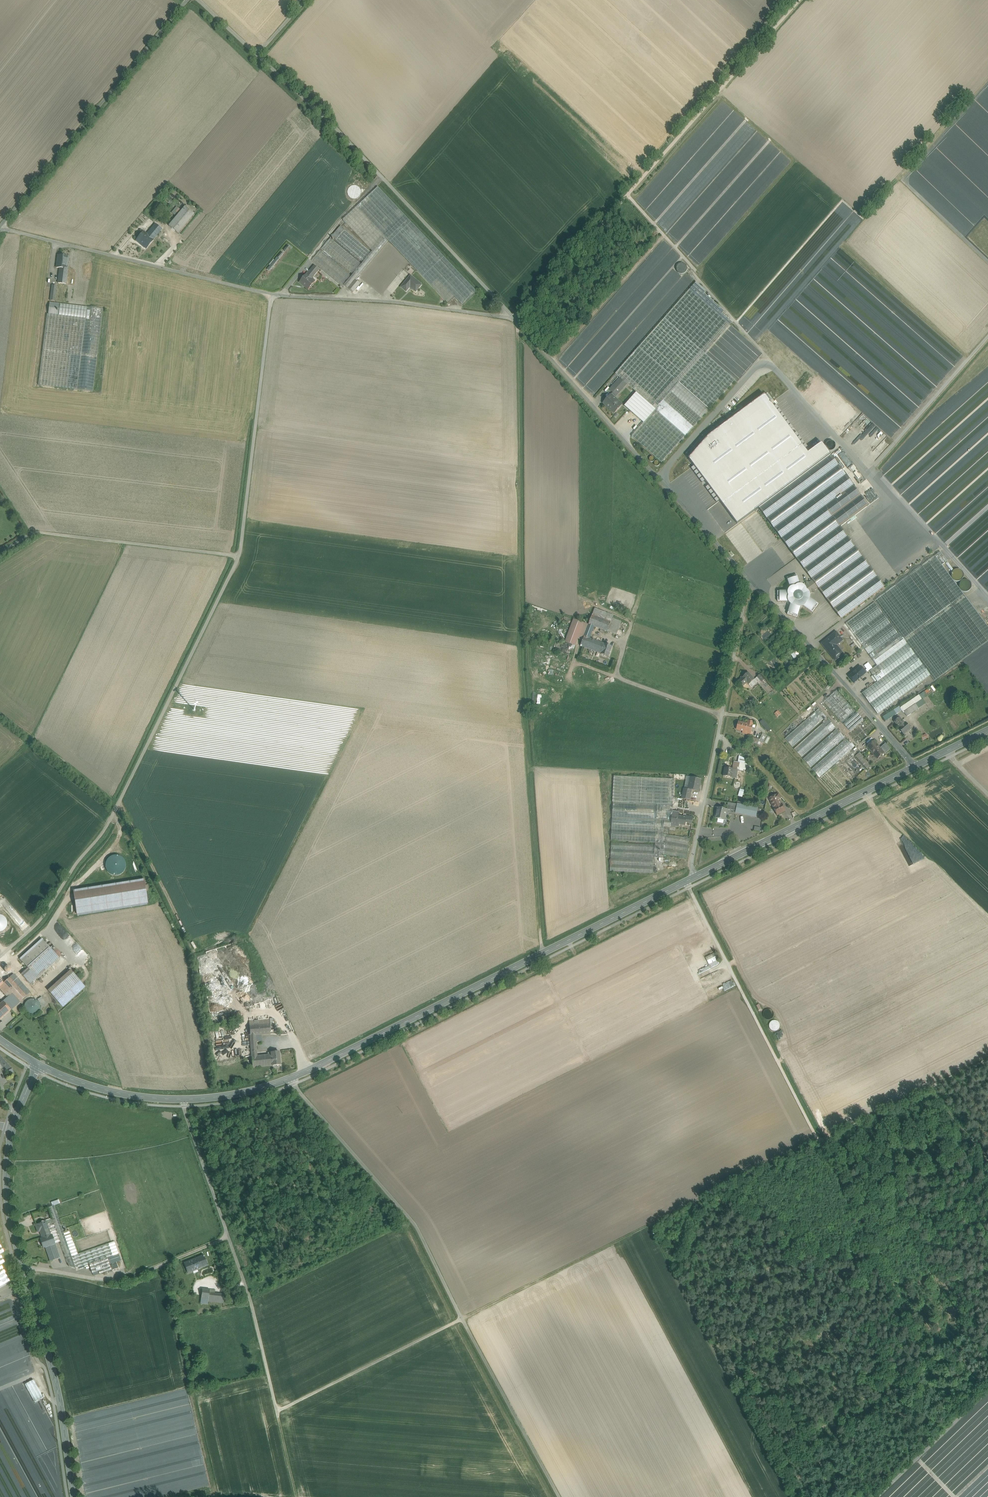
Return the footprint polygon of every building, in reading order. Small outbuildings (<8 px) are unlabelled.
[(477,292),(378,187),(357,207),(385,237),(388,240),(448,303),(455,296),(463,305),(477,292)] [(185,207),(169,226),(178,234),(194,215),(185,207)] [(385,237),(357,207),(344,220),(373,251),(385,237)] [(156,224),(147,235),(153,240),(162,229),(156,224)] [(372,252),(340,226),(332,236),(363,263),(372,252)] [(147,235),(143,232),(136,241),(146,249),(154,240),(153,240),(147,235)] [(362,264),(353,275),(352,276),(344,285),(348,288),(355,280),(388,240),(385,237),(373,251),(372,252),(363,263),(362,264)] [(362,264),(331,238),(322,248),(353,275),(362,264)] [(352,276),(320,250),(311,261),(343,287),(344,285),(352,276)] [(68,257),(58,256),(57,268),(60,268),(58,280),(67,281),(68,269),(66,269),(67,257),(68,257)] [(275,260),(267,268),(269,270),(277,262),(275,260)] [(315,265),(311,270),(312,272),(311,273),(315,276),(320,270),(315,265)] [(311,270),(307,275),(307,274),(300,282),(309,290),(314,283),(317,279),(314,277),(315,276),(311,273),(312,272),(311,270)] [(411,276),(401,287),(406,292),(410,287),(416,292),(422,285),(411,276)] [(355,280),(348,288),(353,292),(360,284),(355,280)] [(696,282),(664,318),(639,347),(679,383),(709,410),(735,380),(705,354),(732,322),(722,314),(724,311),(704,293),(706,291),(696,282)] [(60,304),(50,303),(48,315),(59,316),(60,304)] [(87,307),(60,304),(59,316),(48,315),(47,315),(38,385),(77,390),(87,307)] [(103,309),(87,307),(77,390),(93,392),(103,309)] [(679,383),(639,347),(615,374),(620,378),(627,384),(656,409),(679,383)] [(620,378),(609,390),(615,395),(617,393),(618,394),(627,384),(620,378)] [(656,409),(655,410),(632,436),(662,463),(685,436),(709,410),(679,383),(656,409)] [(823,389),(818,394),(816,393),(815,392),(811,396),(819,404),(823,400),(828,395),(823,389)] [(760,508),(831,455),(822,443),(808,453),(765,394),(708,437),(688,459),(737,525),(760,508)] [(622,405),(611,395),(603,403),(615,413),(622,405)] [(828,395),(823,400),(827,404),(831,399),(831,398),(828,395)] [(831,455),(760,508),(804,568),(847,537),(825,507),(853,485),(831,455)] [(866,470),(868,468),(858,458),(856,460),(866,470)] [(865,493),(869,498),(867,499),(868,501),(871,499),(872,501),(878,497),(872,488),(865,493)] [(884,587),(847,537),(804,568),(819,587),(842,619),(884,587)] [(947,561),(940,552),(935,556),(942,565),(947,561)] [(875,601),(899,633),(930,675),(934,681),(987,641),(987,627),(942,565),(935,556),(875,601)] [(963,578),(964,575),(963,573),(962,571),(960,570),(957,569),(955,570),(953,571),(952,573),(951,575),(952,578),(953,580),(955,581),(957,581),(960,581),(962,580),(963,578)] [(797,575),(787,578),(791,590),(790,591),(777,591),(778,602),(789,601),(791,604),(787,615),(797,618),(801,606),(802,605),(812,613),(818,604),(808,597),(808,596),(808,595),(806,593),(804,594),(802,591),(804,590),(802,587),(801,587),(797,575)] [(813,579),(809,582),(806,582),(806,585),(802,587),(804,590),(802,591),(804,594),(806,593),(808,595),(812,592),(814,593),(815,590),(819,587),(813,579)] [(971,588),(971,586),(971,583),(969,581),(967,580),(965,580),(963,580),(961,582),(959,584),(959,586),(960,588),(961,590),(963,592),(965,592),(968,591),(970,590),(971,588)] [(898,634),(874,602),(845,623),(877,666),(870,671),(877,682),(862,693),(878,714),(930,675),(899,633),(898,634)] [(611,622),(613,618),(614,615),(595,608),(592,615),(611,622)] [(608,632),(611,622),(592,615),(589,624),(594,626),(608,632)] [(583,640),(589,624),(574,619),(565,641),(576,645),(578,639),(583,640)] [(613,634),(617,624),(611,622),(608,632),(613,634)] [(601,642),(589,638),(594,626),(589,624),(583,640),(581,646),(597,652),(601,642)] [(836,632),(830,637),(836,645),(842,640),(836,632)] [(836,645),(830,637),(822,644),(834,659),(837,656),(839,657),(843,654),(836,645)] [(563,641),(562,644),(560,652),(571,657),(576,645),(565,641),(563,641)] [(612,647),(601,642),(597,652),(601,654),(609,657),(612,647)] [(978,658),(932,687),(937,695),(983,666),(978,658)] [(861,666),(849,676),(854,683),(866,673),(861,666)] [(754,679),(748,672),(742,678),(749,685),(755,680),(754,679)] [(762,682),(757,677),(754,679),(755,680),(761,687),(764,684),(762,682)] [(932,687),(919,695),(922,700),(923,699),(933,692),(932,691),(934,690),(932,687)] [(856,713),(837,690),(823,702),(843,724),(856,713)] [(900,708),(902,711),(903,713),(904,712),(907,716),(926,703),(923,699),(922,700),(919,695),(900,708)] [(899,706),(892,711),(895,715),(902,711),(900,708),(899,706)] [(819,708),(785,739),(792,747),(826,717),(819,708)] [(892,711),(883,717),(886,721),(895,715),(892,711)] [(904,723),(900,717),(894,722),(899,727),(898,728),(904,735),(911,729),(905,722),(904,723)] [(823,723),(794,749),(802,757),(830,732),(835,727),(828,719),(823,723)] [(771,729),(762,720),(760,722),(769,731),(771,729)] [(748,721),(747,724),(739,722),(737,730),(745,732),(745,734),(750,735),(754,722),(748,721)] [(837,729),(803,759),(811,768),(844,737),(837,729)] [(760,739),(757,744),(761,746),(766,736),(763,734),(760,739)] [(846,739),(812,769),(820,778),(855,746),(852,743),(851,744),(846,739)] [(880,748),(874,741),(867,747),(877,758),(884,753),(880,748)] [(886,743),(880,748),(884,753),(885,754),(891,749),(886,743)] [(738,762),(734,761),(733,767),(738,768),(739,762),(741,763),(744,763),(745,759),(739,756),(738,762)] [(732,769),(725,768),(723,776),(735,778),(737,770),(743,771),(743,769),(738,768),(733,767),(732,769)] [(613,802),(657,805),(657,804),(673,805),(674,779),(614,776),(613,802)] [(701,779),(691,777),(688,789),(698,791),(701,779)] [(779,794),(770,799),(774,808),(778,805),(776,801),(781,798),(779,794)] [(613,802),(612,818),(656,820),(657,805),(613,802)] [(737,804),(728,803),(727,809),(736,811),(737,804)] [(670,825),(673,812),(673,811),(673,805),(657,804),(657,805),(656,820),(656,831),(655,843),(664,843),(665,843),(667,834),(667,833),(668,827),(670,827),(670,825)] [(751,807),(737,804),(736,811),(736,813),(750,816),(751,807)] [(774,808),(777,815),(785,811),(782,804),(778,805),(774,808)] [(726,809),(717,807),(715,817),(724,819),(726,809)] [(758,808),(751,807),(750,816),(756,817),(758,808)] [(686,817),(678,816),(679,812),(673,812),(670,825),(679,826),(679,824),(685,825),(686,822),(692,823),(693,817),(686,816),(686,817)] [(656,820),(612,818),(612,829),(656,831),(656,820)] [(670,827),(668,827),(667,833),(690,837),(691,831),(670,827)] [(656,831),(612,829),(611,841),(655,843),(656,831)] [(690,838),(667,834),(665,843),(664,855),(686,859),(690,838)] [(655,845),(611,842),(611,856),(654,858),(655,845)] [(655,845),(654,858),(659,858),(663,858),(664,855),(664,843),(655,843),(655,845)] [(125,874),(125,856),(107,856),(107,874),(125,874)] [(654,860),(610,858),(610,871),(653,873),(654,860)] [(144,880),(73,891),(77,917),(148,906),(144,880)] [(27,925),(7,901),(3,906),(23,929),(27,925)] [(42,939),(20,959),(30,970),(23,977),(30,984),(37,978),(34,974),(56,954),(42,939)] [(715,953),(705,958),(709,965),(718,960),(715,953)] [(56,954),(34,974),(37,978),(38,979),(60,959),(56,954)] [(70,970),(48,990),(57,1001),(80,981),(70,970)] [(30,992),(13,974),(10,977),(26,996),(30,992)] [(26,996),(10,977),(4,983),(3,983),(4,983),(12,993),(20,1002),(26,996)] [(80,981),(57,1001),(63,1007),(85,987),(80,981)] [(4,983),(0,987),(0,989),(8,997),(12,993),(4,983)] [(8,997),(3,1001),(11,1010),(20,1002),(12,993),(8,997)] [(40,1010),(41,1007),(40,1004),(38,1001),(36,1000),(32,999),(29,1000),(27,1001),(25,1004),(24,1007),(25,1010),(27,1013),(29,1015),(33,1015),(36,1015),(38,1013),(40,1010)] [(0,1004),(0,1020),(11,1010),(3,1001),(0,1004)] [(765,1018),(773,1018),(773,1010),(765,1010),(765,1018)] [(269,1020),(249,1021),(249,1025),(255,1025),(255,1035),(261,1035),(270,1034),(269,1020)] [(771,1029),(779,1030),(780,1021),(772,1020),(771,1029)] [(255,1025),(249,1025),(252,1068),(272,1066),(271,1055),(268,1055),(257,1056),(256,1042),(255,1035),(255,1025)] [(279,1052),(268,1053),(268,1055),(271,1055),(272,1066),(280,1065),(279,1052)] [(58,1218),(54,1206),(48,1208),(52,1219),(54,1225),(60,1242),(69,1266),(76,1269),(63,1232),(58,1218)] [(52,1219),(37,1224),(38,1225),(36,1225),(38,1232),(40,1231),(43,1241),(41,1242),(43,1248),(45,1247),(55,1244),(53,1239),(52,1239),(49,1228),(51,1228),(50,1226),(54,1225),(52,1219)] [(54,1225),(50,1226),(51,1228),(49,1228),(52,1239),(53,1239),(55,1244),(60,1242),(54,1225)] [(118,1254),(114,1241),(78,1254),(70,1230),(63,1232),(76,1269),(89,1264),(107,1258),(118,1254)] [(55,1244),(45,1247),(50,1261),(60,1258),(55,1244)] [(203,1256),(192,1260),(196,1270),(207,1265),(203,1256)] [(121,1266),(122,1263),(121,1261),(120,1259),(118,1258),(116,1257),(113,1258),(111,1259),(110,1261),(109,1264),(110,1266),(111,1268),(113,1269),(116,1270),(118,1269),(120,1268),(121,1266)] [(107,1258),(89,1264),(92,1273),(98,1271),(99,1274),(111,1270),(107,1258)] [(192,1260),(185,1263),(188,1273),(196,1270),(192,1260)] [(210,1289),(202,1289),(201,1298),(208,1298),(209,1292),(210,1289)] [(224,1294),(209,1292),(208,1298),(208,1302),(223,1303),(224,1294)] [(194,1301),(178,1300),(177,1306),(193,1308),(194,1301)] [(35,1379),(25,1384),(34,1402),(43,1398),(35,1379)]
